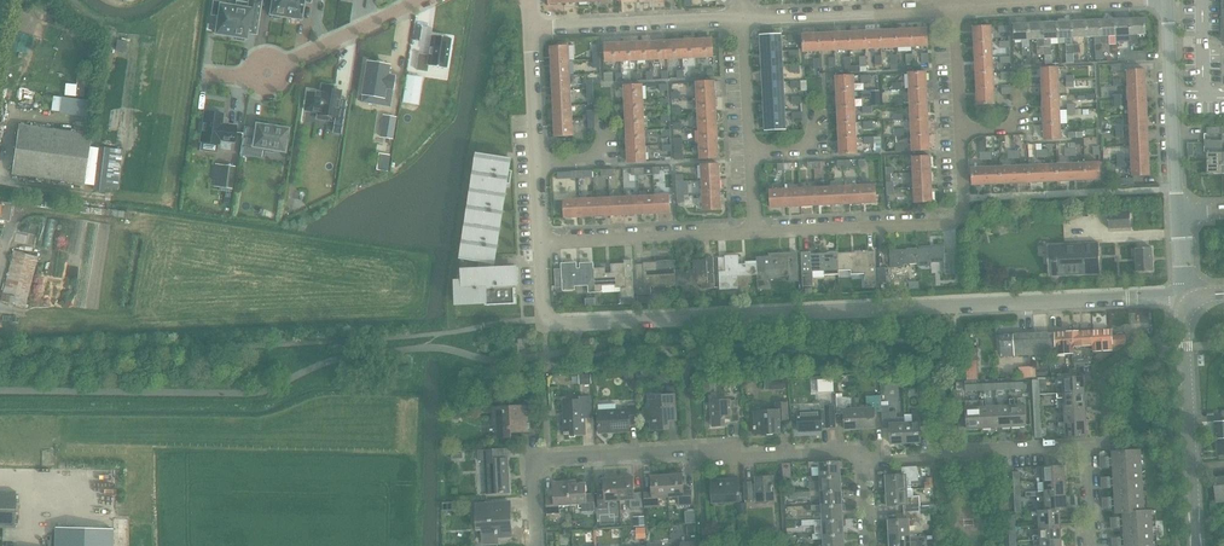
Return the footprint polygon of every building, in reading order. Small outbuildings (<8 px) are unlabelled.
[(220,2),(213,0),(211,15),(218,16),(215,34),(231,36),(236,6),(235,6),(220,4),(220,2)] [(236,6),(231,36),(236,37),(236,40),(244,41),(245,38),(247,38),(249,23),(256,24),(260,1),(252,0),(251,3),(236,0),(235,6),(236,6)] [(285,17),(288,0),(272,0),(270,14),(272,15),(271,18),(280,19),(280,16),(285,17)] [(312,0),(288,0),(285,17),(301,19),(304,2),(311,3),(312,0)] [(1145,17),(1130,18),(1131,34),(1132,43),(1139,43),(1139,33),(1146,33),(1145,17)] [(1109,35),(1117,34),(1116,18),(1101,19),(1103,51),(1110,51),(1109,35)] [(1130,18),(1116,18),(1117,34),(1131,34),(1130,18)] [(1096,52),(1103,51),(1101,19),(1087,20),(1088,36),(1095,35),(1096,52)] [(1072,20),(1058,21),(1059,37),(1067,37),(1067,53),(1074,53),(1074,52),(1073,44),(1073,36),(1072,20)] [(1073,36),(1088,36),(1087,20),(1072,20),(1073,36)] [(1058,21),(1043,22),(1045,54),(1052,54),(1051,37),(1059,37),(1058,21)] [(1031,55),(1030,38),(1029,22),(1014,23),(1015,39),(1022,39),(1023,55),(1031,55)] [(1038,54),(1045,54),(1043,22),(1029,22),(1030,38),(1037,38),(1038,54)] [(992,41),(991,25),(974,26),(975,42),(992,41)] [(927,27),(911,28),(912,46),(928,45),(927,27)] [(911,28),(896,29),(897,46),(912,46),(911,28)] [(896,29),(881,30),(882,47),(897,46),(896,29)] [(865,30),(850,31),(851,49),(866,48),(865,30)] [(881,30),(865,30),(866,48),(882,47),(881,30)] [(850,31),(834,32),(835,49),(851,49),(850,31)] [(834,32),(819,33),(820,50),(835,49),(834,32)] [(819,33),(803,33),(804,51),(820,50),(819,33)] [(781,50),(780,35),(780,34),(762,35),(763,51),(781,50)] [(683,58),(698,57),(697,38),(682,39),(683,58)] [(698,57),(714,56),(713,38),(697,38),(698,57)] [(420,58),(419,70),(447,74),(452,41),(433,39),(430,60),(420,58)] [(668,58),(683,58),(682,39),(667,40),(668,58)] [(115,49),(125,51),(127,42),(117,40),(115,49)] [(652,59),(668,58),(667,40),(651,41),(652,59)] [(622,60),(637,60),(636,41),(621,42),(622,60)] [(637,60),(652,59),(651,41),(636,41),(637,60)] [(992,56),(992,41),(975,42),(975,57),(992,56)] [(607,61),(622,60),(621,42),(606,43),(607,61)] [(569,45),(552,45),(551,45),(552,61),(570,60),(569,45)] [(374,47),(373,56),(393,58),(394,49),(374,47)] [(782,66),(781,50),(763,51),(764,67),(782,66)] [(1132,50),(1132,60),(1148,59),(1147,50),(1132,50)] [(993,72),(992,56),(975,57),(976,72),(993,72)] [(820,57),(812,58),(813,68),(821,68),(820,57)] [(571,75),(570,60),(552,61),(552,76),(571,75)] [(392,90),(394,76),(387,75),(389,65),(367,62),(361,95),(384,99),(385,89),(392,90)] [(783,82),(782,66),(764,67),(765,82),(783,82)] [(1042,67),(1042,81),(1060,80),(1059,66),(1042,67)] [(1127,69),(1128,84),(1146,83),(1146,69),(1127,69)] [(927,86),(926,71),(909,72),(910,87),(927,86)] [(994,87),(993,72),(976,72),(977,88),(994,87)] [(854,74),(836,75),(837,91),(854,90),(854,74)] [(406,75),(401,103),(417,106),(422,78),(406,75)] [(571,90),(571,75),(552,76),(553,91),(571,90)] [(585,80),(586,89),(594,89),(593,80),(585,80)] [(716,80),(697,81),(698,97),(716,96),(716,80)] [(800,90),(792,90),(793,95),(801,95),(801,92),(808,92),(807,80),(791,81),(791,88),(800,87),(800,90)] [(1042,81),(1043,95),(1060,94),(1060,80),(1042,81)] [(783,97),(783,82),(765,82),(765,98),(783,97)] [(1128,84),(1129,99),(1147,98),(1146,83),(1128,84)] [(643,84),(625,84),(625,100),(644,99),(643,84)] [(318,112),(317,118),(327,119),(328,116),(335,118),(335,121),(344,122),(347,99),(346,99),(346,100),(339,99),(340,91),(332,89),(332,87),(323,85),(321,92),(316,92),(315,94),(308,93),(305,110),(318,112)] [(928,102),(927,86),(910,87),(910,103),(928,102)] [(995,102),(994,87),(977,88),(978,103),(995,102)] [(594,98),(594,89),(586,89),(586,98),(594,98)] [(572,105),(571,90),(553,91),(554,106),(572,105)] [(837,91),(838,107),(855,106),(854,90),(837,91)] [(1043,95),(1043,109),(1061,108),(1060,94),(1043,95)] [(717,111),(716,96),(698,97),(699,112),(717,111)] [(784,112),(783,97),(765,98),(766,113),(784,112)] [(1129,99),(1129,114),(1148,113),(1147,98),(1129,99)] [(644,115),(644,99),(625,100),(626,115),(644,115)] [(928,118),(928,102),(910,103),(911,119),(928,118)] [(573,120),(572,105),(554,106),(554,121),(573,120)] [(856,121),(855,106),(838,107),(838,122),(856,121)] [(1043,109),(1044,123),(1061,123),(1061,108),(1043,109)] [(583,120),(588,119),(595,119),(595,109),(587,110),(588,115),(583,115),(583,120)] [(199,131),(201,131),(200,141),(219,144),(220,140),(234,142),(236,125),(222,123),(223,114),(218,113),(218,112),(210,110),(209,112),(204,111),(203,123),(200,122),(199,131)] [(718,127),(717,111),(699,112),(699,127),(718,127)] [(785,128),(784,112),(766,113),(767,129),(785,128)] [(1129,114),(1130,129),(1148,128),(1148,113),(1129,114)] [(396,117),(383,114),(379,137),(393,139),(396,117)] [(645,130),(644,115),(626,115),(627,131),(645,130)] [(929,133),(928,118),(911,119),(912,134),(929,133)] [(573,135),(573,120),(554,121),(555,136),(573,135)] [(857,137),(856,121),(838,122),(839,138),(857,137)] [(1045,138),(1062,137),(1061,123),(1044,123),(1045,138)] [(11,173),(84,184),(91,135),(18,124),(11,173)] [(253,156),(255,146),(264,148),(264,150),(273,152),(273,149),(284,151),(288,129),(277,128),(277,127),(267,125),(267,126),(257,124),(254,140),(242,138),(240,154),(253,156)] [(719,142),(718,127),(699,127),(700,142),(719,142)] [(1130,129),(1131,144),(1149,143),(1148,128),(1130,129)] [(646,145),(645,130),(627,131),(627,146),(646,145)] [(930,149),(929,136),(929,133),(912,134),(913,150),(930,149)] [(839,138),(840,154),(858,153),(857,137),(839,138)] [(1222,140),(1215,140),(1205,140),(1205,153),(1208,153),(1208,173),(1223,173),(1223,152),(1222,152),(1222,140)] [(719,157),(719,142),(700,142),(701,158),(719,157)] [(1131,144),(1132,159),(1150,158),(1149,143),(1131,144)] [(683,144),(674,144),(674,153),(675,153),(675,160),(684,159),(684,153),(683,153),(683,144)] [(647,160),(646,145),(627,146),(628,161),(647,160)] [(117,189),(122,149),(99,146),(94,189),(104,191),(104,187),(117,189)] [(516,304),(516,298),(516,296),(516,295),(515,287),(518,287),(518,276),(517,268),(517,267),(498,268),(498,263),(495,262),(491,262),(491,256),(492,250),(494,251),(496,239),(494,239),(498,216),(499,216),(501,205),(499,205),(502,186),(503,182),(505,182),(506,171),(505,170),(507,158),(483,154),(482,163),(478,162),(476,181),(475,182),(479,182),(477,197),(473,197),(470,216),(474,217),(471,231),(468,231),(465,250),(468,251),(467,258),(467,259),(481,261),(479,272),(464,272),(464,281),(465,280),(465,285),(457,285),(458,296),(458,304),(486,303),(486,305),(516,304)] [(913,156),(914,172),(931,171),(930,155),(913,156)] [(1132,174),(1151,173),(1150,158),(1132,159),(1132,174)] [(1072,179),(1086,178),(1085,161),(1071,162),(1072,179)] [(1086,178),(1100,178),(1100,161),(1085,161),(1086,178)] [(1058,180),(1072,179),(1071,162),(1057,163),(1058,180)] [(1029,181),(1043,180),(1043,163),(1029,164),(1029,181)] [(1043,180),(1058,180),(1057,163),(1043,163),(1043,180)] [(720,179),(720,164),(701,164),(702,180),(720,179)] [(1001,182),(1015,181),(1015,164),(1000,165),(1001,182)] [(1015,181),(1029,181),(1029,164),(1015,164),(1015,181)] [(223,165),(220,187),(232,188),(235,167),(223,165)] [(987,183),(1001,182),(1000,165),(987,166),(987,183)] [(973,183),(987,183),(987,166),(972,166),(973,183)] [(932,186),(931,171),(914,172),(914,187),(932,186)] [(721,194),(720,179),(702,180),(703,195),(721,194)] [(683,182),(676,182),(677,189),(677,196),(684,195),(684,194),(689,194),(688,189),(688,181),(683,182)] [(861,203),(876,202),(875,184),(860,185),(861,203)] [(846,204),(861,203),(860,185),(845,186),(846,204)] [(816,205),(831,204),(830,186),(815,187),(816,205)] [(831,204),(846,204),(845,186),(830,186),(831,204)] [(933,202),(932,186),(914,187),(915,202),(933,202)] [(801,206),(816,205),(815,187),(800,188),(801,206)] [(786,207),(801,206),(800,188),(785,189),(786,207)] [(771,207),(786,207),(785,189),(770,189),(771,207)] [(655,213),(670,212),(670,194),(654,195),(655,213)] [(722,209),(721,194),(703,195),(703,210),(722,209)] [(625,214),(640,214),(639,195),(624,196),(625,214)] [(640,214),(655,213),(654,195),(639,195),(640,214)] [(610,215),(625,214),(624,196),(609,197),(610,215)] [(595,216),(610,215),(609,197),(594,198),(595,216)] [(565,217),(580,217),(579,198),(564,199),(565,217)] [(580,217),(595,216),(594,198),(579,198),(580,217)] [(8,204),(0,202),(0,220),(10,222),(12,204),(8,204)] [(1131,227),(1130,211),(1108,213),(1108,228),(1131,227)] [(19,227),(19,231),(27,233),(28,225),(24,224),(19,227)] [(51,248),(52,240),(43,239),(42,247),(51,248)] [(1049,276),(1101,273),(1099,243),(1048,245),(1049,276)] [(931,262),(945,262),(945,274),(955,273),(954,253),(944,253),(944,246),(935,246),(935,248),(918,248),(917,248),(918,263),(918,266),(931,265),(931,262)] [(904,263),(918,263),(917,248),(918,248),(918,247),(907,248),(907,249),(890,250),(891,267),(904,267),(904,263)] [(1152,247),(1136,248),(1137,272),(1153,271),(1152,247)] [(37,256),(13,249),(0,299),(0,300),(24,306),(37,256)] [(865,283),(876,282),(875,250),(873,250),(869,251),(868,249),(855,250),(855,251),(838,252),(839,270),(851,269),(852,273),(865,272),(865,283)] [(839,273),(839,270),(838,252),(838,251),(828,251),(828,253),(811,253),(810,252),(801,252),(803,286),(814,285),(813,271),(825,271),(825,274),(839,273)] [(758,257),(758,262),(758,274),(759,288),(770,287),(770,275),(790,274),(790,280),(800,280),(798,253),(797,253),(790,253),(777,254),(777,256),(758,257)] [(758,274),(758,262),(747,263),(747,265),(740,266),(739,255),(726,256),(719,257),(720,288),(738,287),(737,275),(758,274)] [(694,271),(676,272),(677,283),(697,283),(702,282),(702,288),(715,287),(714,257),(711,257),(707,257),(707,260),(693,261),(694,271)] [(624,259),(624,265),(612,265),(612,274),(606,275),(605,269),(594,270),(595,292),(601,291),(603,290),(602,285),(615,284),(615,286),(622,286),(623,297),(633,296),(632,259),(624,259)] [(656,261),(657,263),(644,263),(644,265),(636,265),(638,294),(651,293),(651,285),(677,283),(676,272),(675,260),(656,261)] [(589,292),(595,292),(594,270),(594,264),(580,264),(580,268),(577,268),(577,263),(562,264),(562,269),(555,270),(556,287),(563,287),(563,289),(574,288),(574,284),(589,283),(589,292)] [(879,282),(887,282),(886,267),(878,267),(879,282)] [(591,298),(585,298),(585,305),(585,306),(587,306),(595,306),(595,304),(595,298),(591,298)] [(1115,343),(1125,341),(1125,334),(1112,335),(1111,328),(1092,329),(1093,351),(1112,350),(1111,344),(1115,343)] [(1073,346),(1092,345),(1092,351),(1093,351),(1092,329),(1072,330),(1073,346)] [(1074,353),(1073,346),(1072,330),(1050,332),(1051,353),(1070,352),(1070,354),(1074,353)] [(1001,356),(1036,354),(1035,332),(1000,334),(1001,356)] [(1036,354),(1051,353),(1050,332),(1035,332),(1036,354)] [(1075,367),(1085,366),(1084,357),(1074,359),(1075,367)] [(977,361),(967,361),(968,371),(977,371),(977,361)] [(634,370),(624,371),(625,382),(635,381),(634,370)] [(582,372),(582,373),(582,374),(579,374),(579,384),(592,384),(591,374),(592,374),(592,372),(582,372)] [(670,372),(664,378),(668,382),(674,376),(670,372)] [(1058,387),(1058,392),(1086,391),(1085,376),(1063,377),(1064,387),(1058,387)] [(981,391),(981,384),(977,384),(977,380),(965,380),(965,391),(981,391)] [(784,381),(765,382),(765,390),(784,389),(784,381)] [(926,399),(926,394),(925,381),(917,381),(918,394),(918,400),(926,399)] [(666,386),(666,395),(663,395),(663,400),(651,401),(651,409),(644,409),(645,421),(651,421),(652,430),(665,429),(664,416),(676,415),(675,395),(674,386),(666,386)] [(1057,397),(1058,407),(1086,405),(1086,391),(1058,392),(1058,397),(1057,397)] [(1041,408),(1040,397),(1040,393),(1032,394),(1032,397),(1034,397),(1034,408),(1041,408)] [(867,408),(860,409),(861,428),(876,427),(875,412),(882,412),(882,396),(866,396),(867,408)] [(585,417),(592,417),(591,397),(581,398),(581,401),(563,402),(565,435),(583,434),(586,434),(585,417)] [(845,429),(861,428),(860,409),(852,409),(851,397),(837,398),(837,414),(844,414),(845,429)] [(1015,397),(1011,398),(1012,425),(1027,425),(1026,404),(1016,404),(1015,397)] [(1006,405),(997,405),(998,426),(1012,425),(1011,398),(1006,398),(1006,405)] [(982,399),(977,400),(967,400),(968,407),(969,428),(983,427),(982,399)] [(987,399),(982,399),(983,427),(998,426),(997,405),(987,406),(987,399)] [(731,422),(739,421),(738,400),(731,400),(712,401),(713,426),(725,426),(725,416),(730,416),(731,422)] [(780,433),(780,420),(789,420),(788,402),(775,402),(775,408),(753,410),(754,426),(752,426),(752,429),(754,429),(754,434),(780,433)] [(629,409),(617,409),(616,403),(599,405),(599,411),(598,411),(600,433),(631,431),(630,424),(637,424),(636,406),(629,407),(629,409)] [(827,427),(835,426),(835,414),(834,405),(826,406),(826,410),(799,411),(799,415),(800,421),(800,431),(822,430),(822,425),(827,425),(827,427)] [(1059,416),(1060,422),(1087,420),(1086,405),(1058,407),(1058,408),(1065,408),(1065,416),(1059,416)] [(889,406),(882,406),(882,412),(883,412),(883,429),(890,428),(891,444),(907,443),(905,423),(905,417),(898,417),(897,411),(889,412),(889,406)] [(518,431),(529,431),(529,427),(528,407),(493,409),(494,426),(498,425),(498,437),(512,436),(512,432),(518,431)] [(913,423),(905,423),(907,443),(922,442),(921,427),(928,426),(927,410),(912,411),(913,423)] [(451,418),(451,419),(451,420),(451,421),(452,421),(452,422),(453,422),(453,423),(454,423),(455,423),(456,423),(457,423),(458,423),(458,422),(459,422),(459,421),(459,420),(460,420),(460,419),(460,418),(460,417),(459,417),(459,416),(458,415),(457,415),(457,414),(456,414),(455,414),(454,414),(453,415),(452,415),(452,416),(451,416),(451,417),(451,418)] [(1088,435),(1087,420),(1060,422),(1060,427),(1066,426),(1066,436),(1088,435)] [(1214,421),(1215,438),(1218,438),(1219,455),(1223,454),(1223,421),(1214,421)] [(1141,449),(1113,451),(1114,472),(1143,470),(1141,449)] [(488,494),(509,493),(507,459),(504,459),(504,458),(504,450),(479,451),(479,461),(486,460),(488,494)] [(1102,468),(1110,467),(1109,456),(1101,457),(1102,468)] [(841,477),(841,468),(844,468),(843,461),(820,463),(820,462),(809,462),(809,467),(821,467),(821,476),(821,478),(841,477)] [(783,464),(784,478),(792,478),(791,464),(783,464)] [(902,474),(886,475),(887,490),(911,489),(911,481),(919,481),(918,465),(901,466),(902,474)] [(1043,471),(1044,481),(1066,480),(1065,465),(1037,466),(1038,472),(1043,471)] [(1114,472),(1115,492),(1144,490),(1143,470),(1114,472)] [(683,474),(667,475),(669,497),(679,497),(680,506),(693,505),(692,490),(684,491),(683,474)] [(659,498),(669,497),(667,475),(652,476),(653,493),(645,493),(646,508),(660,507),(659,498)] [(821,478),(821,476),(810,476),(810,482),(821,481),(822,490),(822,492),(842,491),(842,482),(844,482),(844,477),(841,477),(821,478)] [(1103,488),(1111,488),(1110,476),(1102,477),(1103,488)] [(1223,500),(1223,476),(1214,477),(1217,501),(1223,500)] [(634,477),(619,478),(621,500),(630,499),(630,508),(643,507),(642,492),(635,493),(634,477)] [(756,502),(775,501),(774,477),(755,478),(756,486),(751,487),(751,483),(745,483),(746,500),(752,500),(752,499),(756,499),(756,502)] [(927,482),(925,482),(925,488),(933,488),(933,482),(933,477),(927,477),(927,482)] [(606,501),(621,500),(619,478),(605,479),(605,491),(598,491),(599,509),(606,508),(606,501)] [(712,503),(740,501),(739,479),(732,479),(711,480),(712,503)] [(582,512),(595,511),(594,494),(587,494),(586,483),(576,483),(576,480),(569,481),(571,506),(582,505),(582,512)] [(1038,490),(1038,495),(1066,494),(1066,480),(1044,481),(1038,481),(1039,490),(1038,490)] [(560,506),(571,506),(569,481),(553,482),(554,496),(546,496),(547,514),(560,513),(560,506)] [(911,489),(887,490),(887,505),(904,504),(904,511),(920,510),(919,496),(914,496),(914,489),(911,489)] [(822,492),(822,490),(811,491),(811,497),(822,496),(823,504),(823,507),(843,506),(843,505),(842,497),(845,497),(845,491),(842,491),(822,492)] [(1117,512),(1123,512),(1145,510),(1144,490),(1115,492),(1117,512)] [(15,528),(16,492),(0,491),(0,528),(15,528)] [(1046,510),(1060,509),(1067,508),(1066,494),(1038,495),(1039,500),(1045,500),(1046,510)] [(1104,508),(1112,508),(1112,497),(1104,497),(1104,508)] [(456,502),(442,503),(443,510),(457,509),(456,502)] [(506,521),(511,520),(511,516),(510,503),(477,505),(478,522),(482,522),(484,544),(498,543),(498,537),(508,537),(508,527),(507,527),(506,521)] [(823,507),(823,504),(812,505),(812,510),(812,511),(823,510),(824,519),(824,522),(844,521),(844,520),(843,511),(846,511),(846,505),(843,505),(843,506),(823,507)] [(1038,516),(1039,525),(1061,524),(1060,509),(1046,510),(1032,510),(1032,516),(1038,516)] [(695,510),(686,510),(686,522),(696,522),(695,510)] [(921,525),(920,510),(904,511),(904,518),(888,519),(889,534),(910,533),(909,526),(921,525)] [(1145,511),(1145,510),(1123,512),(1125,532),(1153,530),(1152,510),(1145,511)] [(645,516),(634,517),(634,526),(645,525),(645,516)] [(1112,528),(1121,528),(1120,517),(1112,518),(1112,528)] [(802,526),(808,525),(814,525),(815,534),(824,533),(825,536),(845,535),(845,534),(844,526),(847,526),(847,520),(844,520),(844,521),(824,522),(824,519),(808,520),(802,520),(802,526)] [(1062,538),(1061,524),(1039,525),(1040,535),(1033,535),(1034,540),(1062,538)] [(695,525),(687,525),(688,535),(695,535),(695,525)] [(645,526),(636,527),(636,538),(646,537),(645,526)] [(113,529),(53,527),(53,545),(112,545),(113,529)] [(1153,530),(1125,532),(1126,545),(1154,545),(1153,530)] [(815,534),(813,534),(813,539),(825,539),(825,545),(845,545),(845,540),(848,540),(848,534),(845,534),(845,535),(825,536),(824,533),(815,534)] [(910,533),(889,534),(890,545),(922,545),(922,540),(910,541),(910,533)] [(1121,537),(1113,537),(1114,545),(1122,545),(1121,537)]
